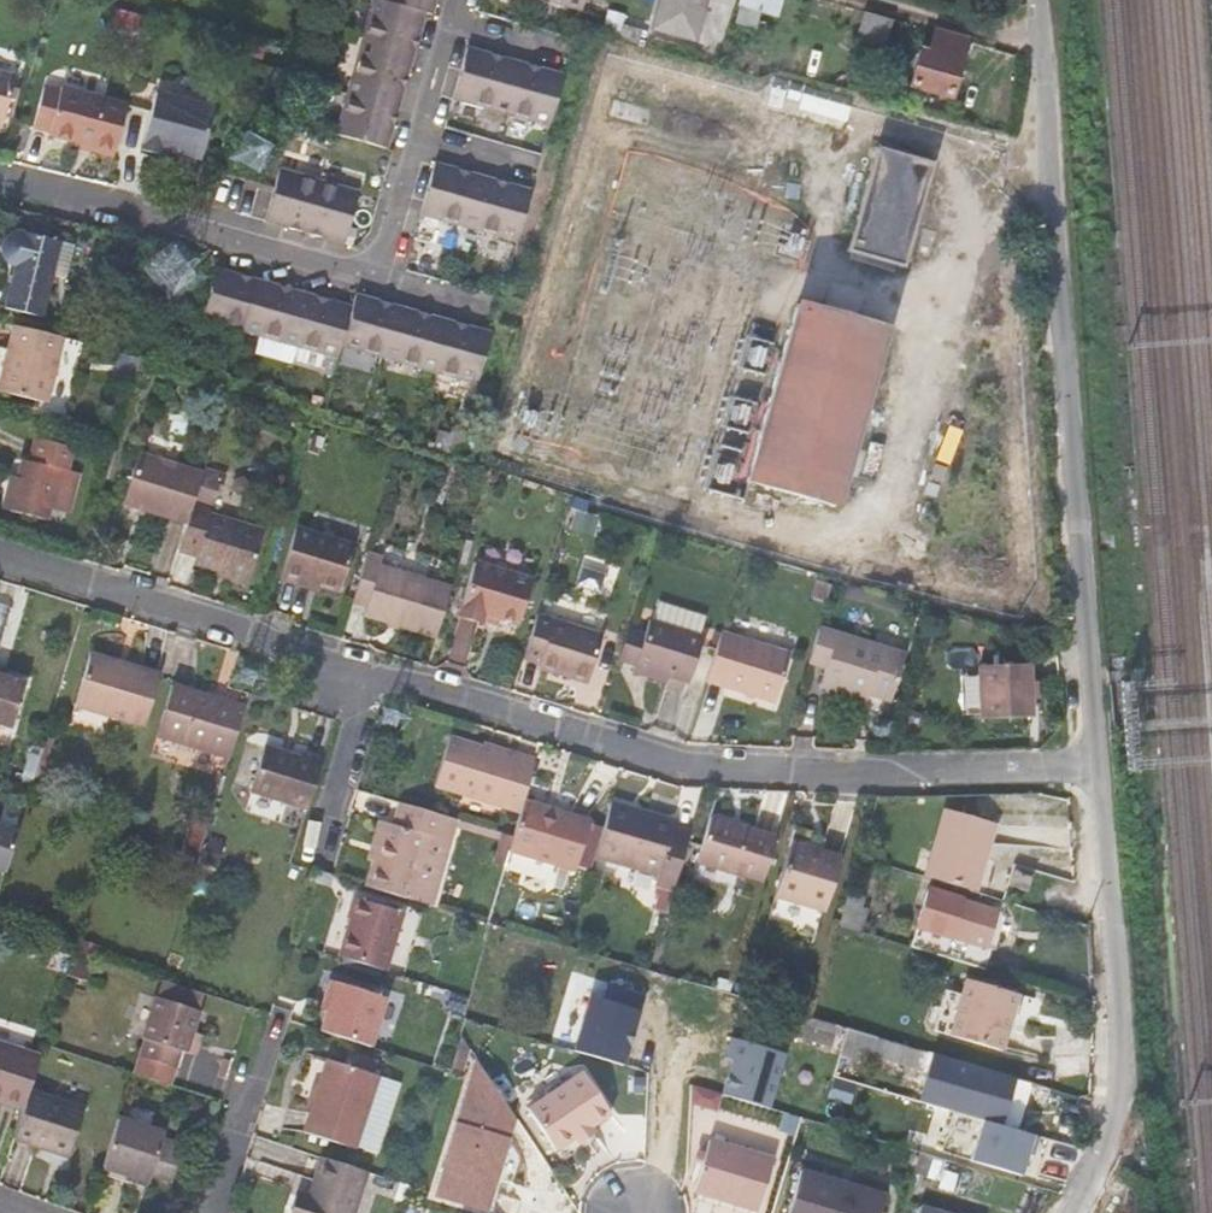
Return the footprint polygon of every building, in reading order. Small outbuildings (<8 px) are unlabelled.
[(379,2),(372,1),(336,139),(388,153),(426,15),(433,16),(438,0),(379,0),(379,2)] [(585,0),(533,0),(581,13),(585,0)] [(655,28),(695,40),(705,0),(663,0),(655,28)] [(763,12),(778,17),(784,0),(742,0),(735,21),(758,29),(763,12)] [(905,12),(878,4),(869,31),(897,39),(905,12)] [(976,32),(948,24),(942,45),(931,42),(922,74),(961,84),(976,32)] [(640,31),(620,26),(618,40),(638,45),(640,31)] [(549,129),(564,77),(467,50),(453,102),(549,129)] [(0,71),(0,125),(5,127),(18,75),(0,71)] [(768,108),(847,122),(852,92),(774,78),(768,108)] [(114,159),(128,106),(60,87),(58,91),(41,87),(30,130),(47,134),(46,137),(91,149),(90,152),(114,159)] [(141,151),(161,156),(162,150),(176,154),(201,161),(214,109),(156,93),(141,151)] [(882,146),(854,245),(905,260),(933,160),(882,146)] [(174,160),(176,154),(162,150),(161,156),(174,160)] [(518,244),(531,193),(434,168),(421,218),(518,244)] [(280,174),(272,202),(272,204),(274,214),(272,225),(345,245),(358,196),(280,174)] [(272,202),(266,223),(272,225),(274,214),(272,204),(272,202)] [(58,260),(74,263),(78,247),(32,236),(21,234),(15,235),(11,237),(6,242),(4,248),(5,255),(7,260),(13,265),(18,268),(8,310),(43,319),(54,275),(58,260)] [(70,279),(74,263),(58,260),(54,275),(70,279)] [(202,323),(242,334),(256,282),(216,271),(202,323)] [(256,282),(242,334),(339,361),(342,349),(435,374),(430,394),(470,406),(476,385),(479,386),(492,335),(356,297),(353,308),(256,282)] [(796,304),(746,482),(835,507),(883,330),(796,304)] [(66,339),(16,326),(1,391),(51,402),(66,339)] [(140,360),(118,355),(112,380),(132,385),(133,383),(139,364),(140,360)] [(153,362),(141,358),(140,360),(139,364),(133,383),(146,386),(153,362)] [(425,386),(411,383),(408,395),(423,398),(425,386)] [(75,453),(37,443),(31,465),(25,464),(21,480),(12,513),(49,523),(52,514),(72,520),(83,478),(69,475),(75,453)] [(125,505),(188,524),(195,503),(204,475),(140,456),(125,505)] [(264,533),(212,516),(217,500),(224,475),(206,469),(204,475),(195,503),(188,524),(180,551),(198,557),(197,564),(251,579),(264,533)] [(7,511),(12,513),(21,480),(14,478),(7,511)] [(599,519),(584,515),(588,503),(574,499),(570,511),(574,513),(569,532),(594,539),(599,519)] [(299,528),(283,579),(301,585),(303,581),(342,592),(355,545),(299,528)] [(437,637),(452,587),(381,566),(384,557),(369,553),(355,603),(368,606),(367,616),(437,637)] [(475,565),(461,616),(485,622),(488,614),(520,623),(532,581),(475,565)] [(832,587),(814,582),(809,600),(827,605),(832,587)] [(705,618),(657,603),(652,621),(699,635),(705,618)] [(946,618),(934,615),(929,630),(941,634),(946,618)] [(538,616),(525,659),(541,664),(541,669),(591,684),(606,636),(538,616)] [(652,621),(648,620),(644,635),(628,630),(619,660),(635,665),(689,683),(702,636),(699,635),(652,621)] [(820,627),(810,662),(828,668),(823,685),(858,696),(861,689),(893,699),(907,652),(820,627)] [(721,633),(706,681),(777,703),(792,655),(721,633)] [(92,658),(91,662),(123,672),(125,667),(92,658)] [(160,677),(125,667),(123,672),(91,662),(76,709),(145,729),(160,677)] [(981,666),(985,720),(1035,716),(1032,663),(981,666)] [(11,730),(25,685),(0,677),(0,727),(11,730)] [(230,758),(245,707),(174,686),(159,737),(230,758)] [(450,740),(436,791),(460,798),(498,808),(514,752),(483,745),(482,749),(450,740)] [(308,810),(324,762),(304,755),(303,762),(263,750),(252,793),(308,810)] [(498,808),(460,798),(457,809),(495,821),(498,808)] [(367,887),(411,901),(428,906),(454,821),(446,818),(403,805),(396,827),(386,824),(375,861),(367,887)] [(673,893),(690,833),(673,828),(675,823),(609,805),(602,828),(594,859),(659,877),(657,888),(673,893)] [(594,859),(602,828),(569,819),(568,823),(534,814),(522,859),(588,878),(594,859)] [(928,879),(973,893),(983,860),(989,861),(999,831),(947,815),(928,879)] [(206,827),(192,822),(189,833),(203,838),(206,827)] [(370,859),(375,861),(386,824),(382,822),(370,859)] [(762,885),(775,841),(710,822),(697,866),(762,885)] [(0,826),(0,871),(7,873),(19,832),(0,826)] [(504,836),(500,836),(492,864),(505,869),(514,839),(504,836)] [(790,843),(788,850),(820,859),(823,853),(790,843)] [(820,859),(788,850),(774,898),(825,913),(842,859),(823,853),(820,859)] [(1014,868),(1009,885),(1028,890),(1032,873),(1014,868)] [(910,948),(986,970),(993,948),(996,949),(1007,914),(928,892),(910,948)] [(840,927),(861,933),(867,915),(862,913),(864,902),(849,896),(840,927)] [(353,921),(340,958),(386,972),(404,914),(354,900),(348,920),(353,921)] [(70,955),(52,949),(47,965),(65,972),(70,955)] [(87,982),(94,961),(76,955),(69,976),(87,982)] [(627,1064),(648,996),(594,979),(573,1048),(627,1064)] [(386,1000),(329,981),(322,1003),(328,1005),(320,1032),(370,1049),(378,1024),(386,1000)] [(967,982),(950,1038),(999,1052),(1015,997),(967,982)] [(190,1052),(191,1050),(196,1034),(203,1010),(159,995),(145,1037),(150,1040),(138,1076),(171,1087),(178,1069),(185,1051),(190,1052)] [(813,1020),(789,1013),(783,1034),(831,1049),(829,1054),(870,1066),(873,1057),(925,1073),(919,1096),(965,1110),(970,1091),(1022,1107),(1029,1084),(813,1020)] [(202,1036),(196,1034),(191,1050),(198,1053),(202,1036)] [(449,1073),(448,1077),(454,1078),(464,1046),(459,1039),(449,1073)] [(0,1044),(0,1102),(4,1103),(24,1110),(30,1092),(41,1057),(0,1044)] [(350,1050),(344,1066),(373,1075),(377,1059),(350,1050)] [(373,1075),(344,1066),(328,1061),(317,1096),(306,1132),(356,1148),(379,1077),(373,1075)] [(513,1123),(477,1066),(435,1195),(487,1211),(513,1123)] [(719,1076),(700,1070),(693,1090),(712,1096),(713,1093),(718,1079),(719,1076)] [(526,1114),(553,1156),(573,1143),(576,1148),(591,1138),(588,1134),(609,1120),(581,1078),(526,1114)] [(713,1093),(784,1115),(789,1100),(718,1079),(713,1093)] [(30,1092),(24,1110),(13,1141),(41,1150),(68,1159),(85,1110),(30,1092)] [(956,1109),(942,1156),(1024,1181),(1038,1134),(956,1109)] [(103,1167),(126,1174),(123,1181),(135,1185),(147,1188),(150,1177),(170,1183),(177,1161),(168,1158),(157,1155),(162,1142),(164,1133),(118,1119),(103,1167)] [(157,1155),(168,1158),(172,1145),(162,1142),(157,1155)] [(708,1145),(694,1191),(758,1210),(772,1164),(708,1145)] [(944,1164),(917,1157),(911,1176),(938,1183),(944,1164)] [(323,1158),(311,1198),(304,1196),(299,1212),(355,1212),(369,1173),(323,1158)] [(100,1174),(123,1181),(126,1174),(103,1167),(100,1174)] [(789,1212),(881,1212),(886,1197),(801,1171),(789,1212)] [(952,1194),(957,1176),(942,1172),(937,1190),(952,1194)] [(304,1196),(298,1193),(292,1212),(299,1212),(304,1196)]
